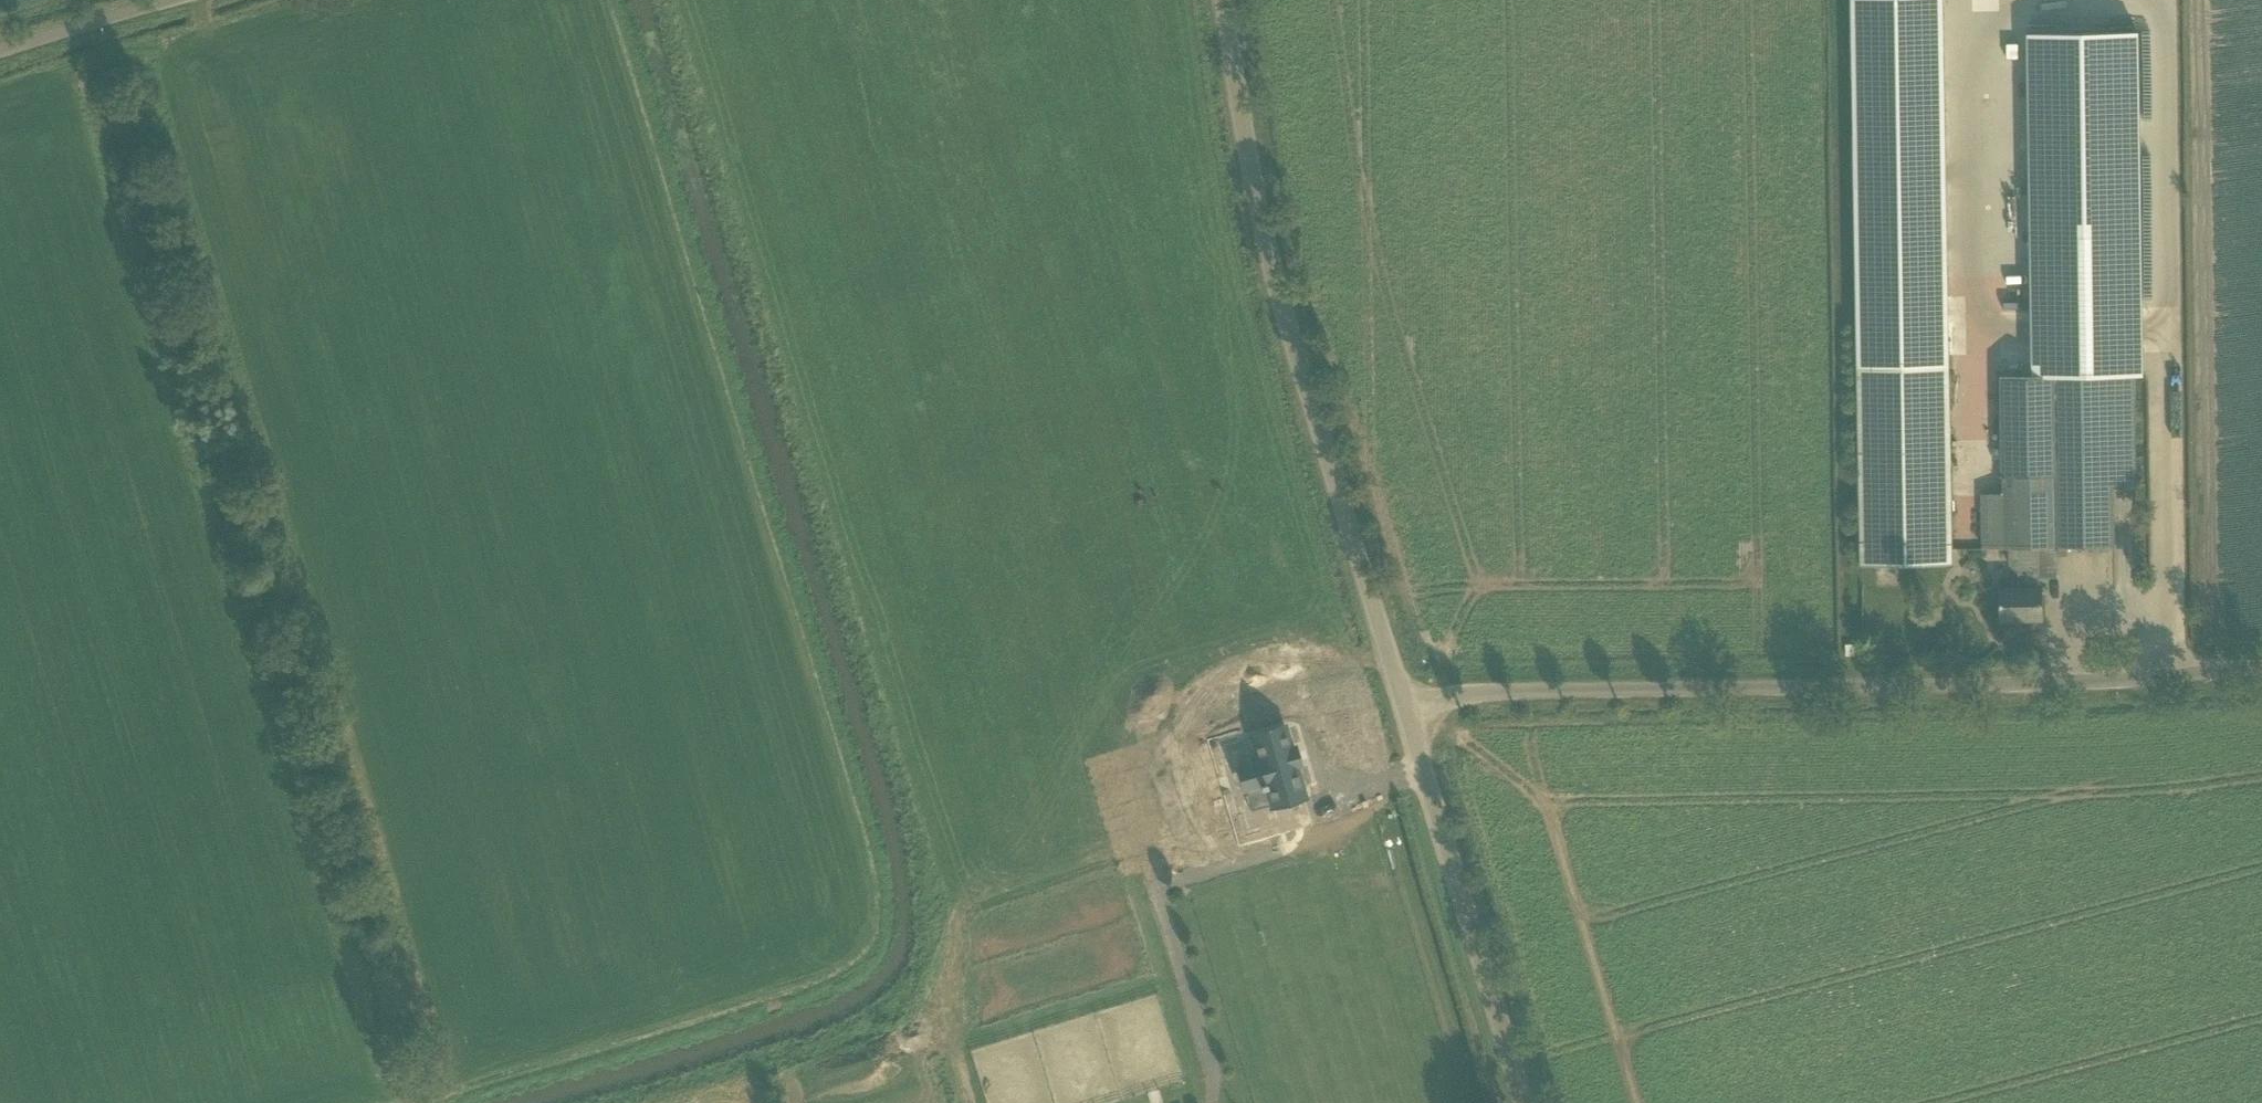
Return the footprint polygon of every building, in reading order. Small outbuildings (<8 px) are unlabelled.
[(1853,42),(1944,41),(1944,0),(1852,0),(1853,42)] [(2144,28),(2033,29),(2035,149),(2057,149),(2057,139),(2072,139),(2072,129),(2088,129),(2145,128),(2144,28)] [(2143,376),(2142,219),(2030,220),(2032,375),(2032,378),(2136,376),(2143,376)] [(1855,364),(1858,563),(1951,562),(1948,362),(1855,364)] [(2137,413),(2136,376),(2032,378),(2032,375),(2004,376),(2005,436),(2005,491),(1983,492),(1983,547),(2005,547),(2011,547),(2038,548),(2058,548),(2117,547),(2116,485),(2138,485),(2137,413)] [(2020,570),(2020,589),(2000,589),(2001,620),(2043,620),(2042,589),(2039,589),(2039,570),(2038,548),(2011,547),(2011,563),(2020,570)] [(1271,805),(1304,796),(1296,766),(1300,765),(1295,748),(1291,749),(1284,727),(1251,736),(1258,761),(1238,767),(1245,789),(1265,783),(1271,805)]
